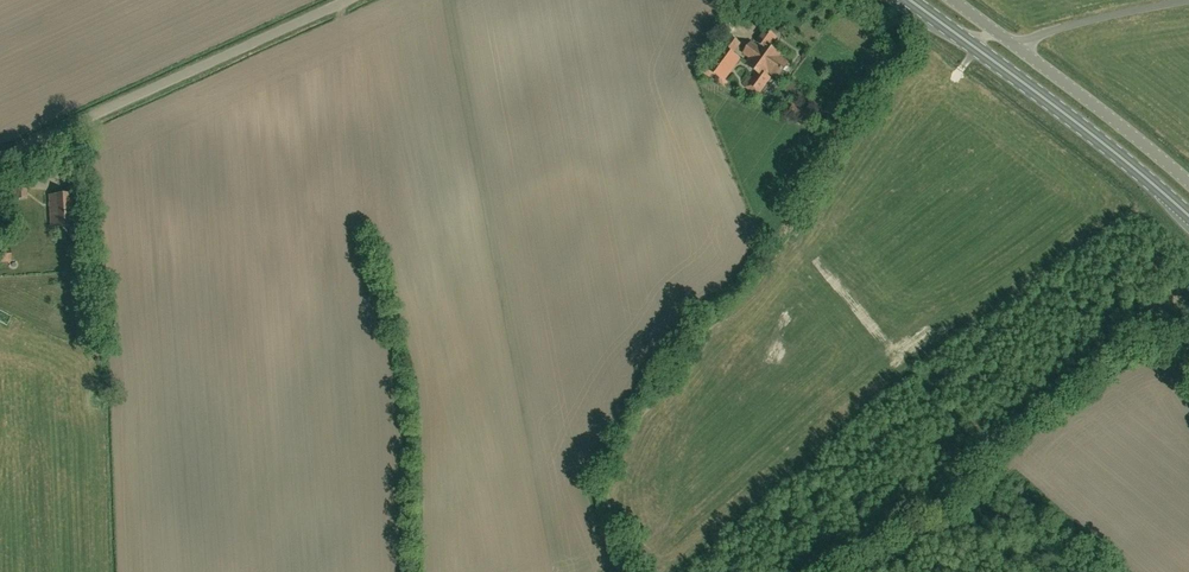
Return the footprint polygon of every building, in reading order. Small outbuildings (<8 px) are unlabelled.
[(757,42),(761,44),(758,48),(750,42),(744,52),(752,57),(747,64),(758,72),(753,79),(763,86),(769,77),(766,74),(768,71),(778,77),(788,63),(779,56),(780,54),(769,46),(776,36),(766,29),(757,42)] [(730,36),(707,68),(724,80),(739,58),(732,53),(739,43),(730,36)] [(728,87),(738,91),(741,85),(731,81),(728,87)] [(811,113),(799,107),(794,117),(806,122),(811,113)] [(12,198),(28,197),(25,175),(10,176),(12,198)] [(67,194),(49,195),(51,226),(77,224),(75,187),(67,187),(67,194)] [(0,255),(0,263),(14,262),(13,255),(0,255)]
